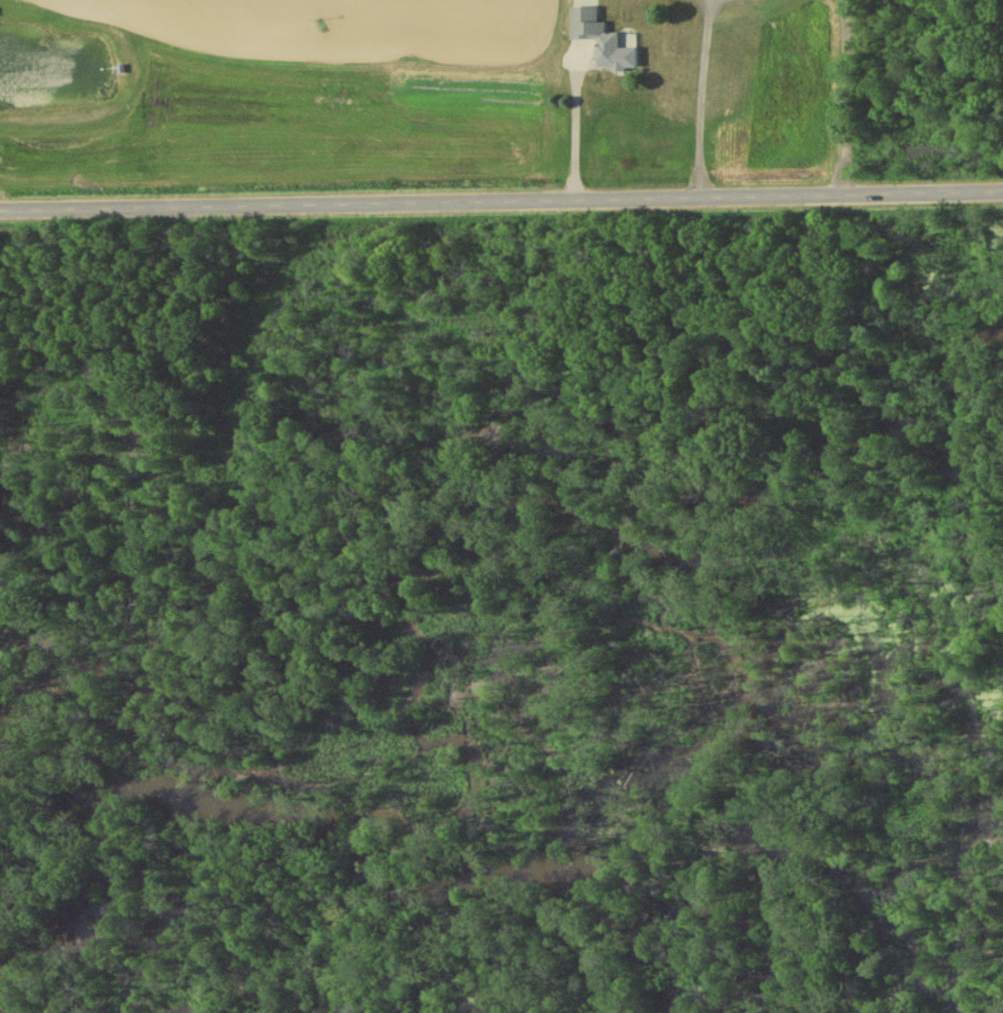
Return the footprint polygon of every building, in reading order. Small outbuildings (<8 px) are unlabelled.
[(620,36),(597,36),(597,72),(638,72),(638,50),(620,50),(620,36)]
